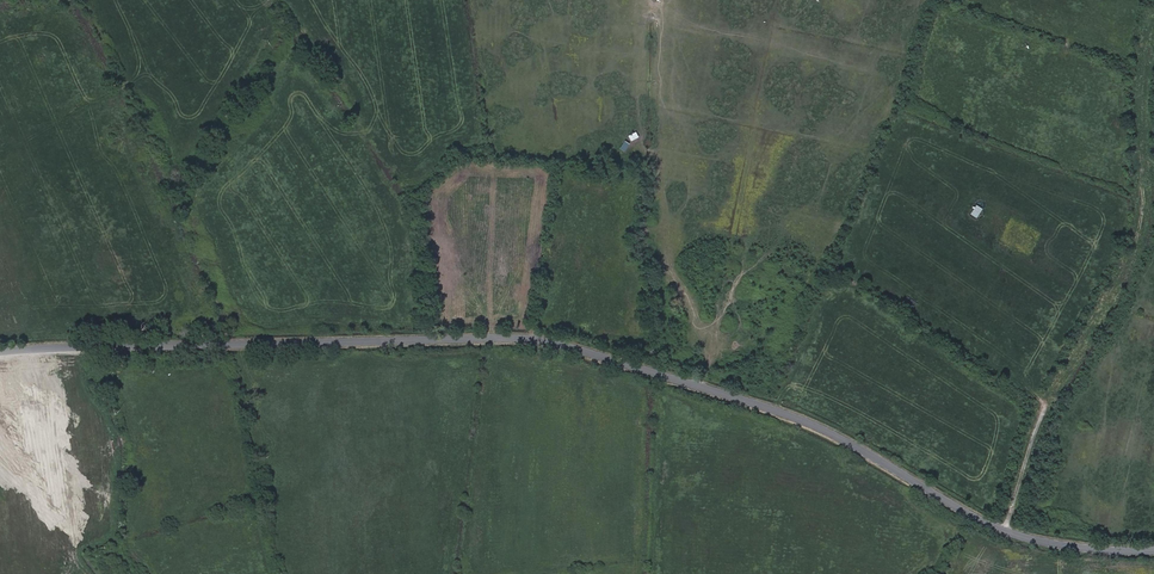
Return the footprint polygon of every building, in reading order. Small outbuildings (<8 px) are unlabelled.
[(637,132),(628,135),(631,141),(639,137),(637,132)] [(679,362),(664,357),(662,364),(677,368),(679,362)]
